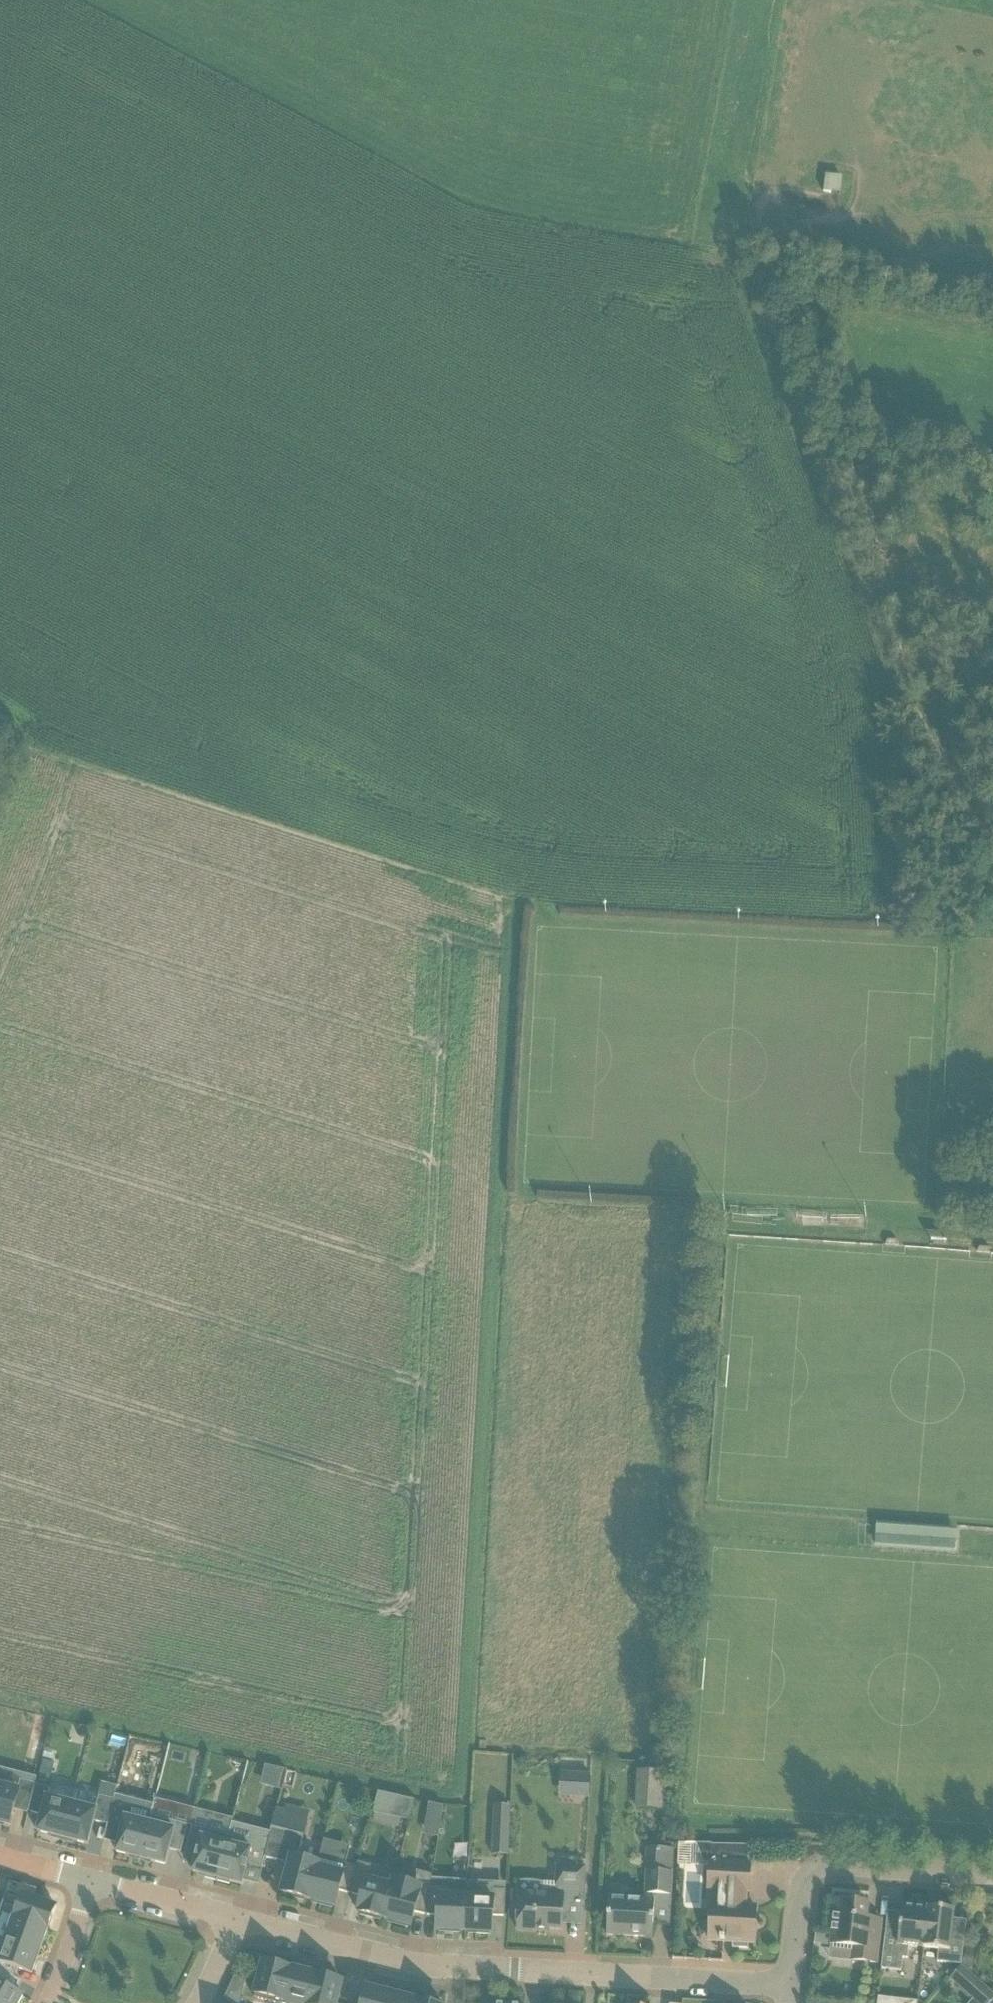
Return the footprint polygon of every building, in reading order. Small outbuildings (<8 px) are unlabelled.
[(845,177),(827,177),(827,194),(845,194),(845,177)] [(879,1524),(879,1546),(958,1549),(959,1527),(879,1524)] [(41,1760),(42,1758),(44,1750),(32,1747),(27,1765),(39,1768),(41,1760)] [(50,1760),(53,1751),(44,1749),(44,1750),(42,1758),(50,1760)] [(49,1781),(54,1764),(41,1760),(39,1768),(37,1778),(49,1781)] [(664,1809),(666,1764),(641,1763),(641,1772),(637,1771),(636,1808),(664,1809)] [(573,1770),(572,1795),(588,1796),(590,1771),(573,1770)] [(35,1785),(35,1784),(20,1780),(17,1792),(0,1787),(0,1823),(6,1825),(6,1824),(10,1825),(14,1809),(28,1813),(28,1812),(35,1785)] [(48,1789),(46,1797),(71,1804),(75,1790),(50,1784),(48,1789)] [(102,1784),(99,1796),(114,1800),(114,1797),(117,1787),(102,1784)] [(71,1804),(46,1797),(48,1789),(35,1785),(28,1812),(41,1816),(37,1832),(62,1839),(71,1804)] [(75,1790),(71,1804),(95,1810),(99,1796),(75,1790)] [(377,1791),(372,1811),(389,1815),(394,1795),(377,1791)] [(95,1810),(71,1804),(62,1839),(87,1845),(93,1822),(107,1825),(114,1800),(99,1796),(95,1810)] [(107,1825),(106,1828),(121,1832),(116,1853),(140,1859),(151,1816),(150,1816),(148,1824),(126,1818),(130,1801),(114,1797),(114,1800),(107,1825)] [(429,1804),(427,1816),(441,1818),(443,1806),(429,1804)] [(495,1805),(494,1838),(508,1839),(510,1805),(495,1805)] [(297,1897),(308,1900),(318,1864),(297,1859),(307,1821),(276,1812),(270,1835),(264,1858),(289,1865),(282,1893),(284,1894),(283,1896),(296,1899),(297,1897)] [(151,1816),(140,1859),(165,1865),(169,1850),(180,1853),(187,1826),(151,1816)] [(197,1852),(192,1872),(202,1875),(202,1878),(214,1881),(226,1835),(191,1827),(186,1849),(197,1852)] [(264,1858),(270,1835),(254,1830),(251,1842),(226,1835),(214,1881),(214,1882),(215,1881),(226,1884),(227,1881),(242,1885),(247,1865),(261,1868),(264,1858)] [(707,1873),(706,1890),(718,1891),(717,1905),(711,1905),(709,1941),(732,1942),(732,1948),(748,1949),(748,1943),(753,1944),(755,1907),(745,1907),(746,1891),(748,1891),(750,1865),(747,1865),(748,1847),(730,1847),(729,1864),(708,1863),(707,1873)] [(318,1864),(308,1900),(320,1903),(319,1905),(332,1909),(332,1906),(335,1907),(338,1891),(350,1894),(358,1863),(357,1863),(356,1868),(336,1862),(333,1872),(317,1868),(318,1864)] [(358,1863),(350,1894),(362,1897),(358,1913),(360,1913),(359,1916),(372,1919),(373,1916),(384,1919),(394,1882),(369,1875),(371,1867),(358,1863)] [(513,1894),(512,1912),(518,1913),(517,1930),(536,1931),(537,1928),(549,1929),(562,1930),(562,1915),(566,1912),(566,1901),(583,1902),(584,1883),(585,1865),(556,1864),(554,1883),(554,1896),(515,1894),(513,1894)] [(394,1882),(384,1919),(395,1922),(395,1925),(408,1928),(408,1926),(410,1926),(414,1913),(426,1915),(430,1887),(432,1876),(416,1872),(412,1887),(394,1882)] [(607,1915),(606,1935),(652,1938),(654,1901),(670,1902),(671,1882),(672,1873),(655,1872),(653,1900),(644,1899),(608,1897),(607,1915)] [(430,1887),(426,1915),(437,1916),(437,1930),(439,1930),(439,1932),(452,1933),(452,1930),(464,1931),(467,1889),(467,1883),(431,1881),(430,1887)] [(22,1894),(34,1899),(37,1890),(9,1883),(6,1892),(21,1897),(22,1894)] [(467,1889),(464,1931),(476,1932),(476,1934),(489,1935),(489,1933),(491,1933),(492,1916),(504,1917),(505,1891),(492,1890),(492,1888),(476,1887),(475,1890),(467,1889)] [(21,1897),(14,1917),(48,1929),(56,1906),(34,1899),(22,1894),(21,1897)] [(836,1901),(832,1937),(848,1939),(847,1947),(852,1947),(850,1960),(876,1963),(880,1927),(865,1926),(867,1904),(862,1904),(862,1902),(861,1900),(856,1899),(852,1899),(850,1900),(850,1902),(836,1901)] [(885,1928),(883,1948),(881,1969),(901,1971),(903,1958),(907,1959),(909,1946),(923,1948),(928,1908),(927,1908),(927,1909),(902,1906),(899,1933),(886,1931),(887,1928),(885,1928)] [(928,1908),(923,1948),(938,1950),(937,1962),(961,1965),(965,1931),(952,1930),(954,1911),(948,1910),(945,1908),(941,1907),(937,1907),(933,1908),(928,1908)] [(48,1929),(14,1917),(6,1939),(40,1951),(47,1930),(47,1931),(48,1929)] [(40,1951),(6,1939),(0,1955),(0,1970),(12,1977),(15,1968),(31,1974),(40,1951)] [(962,1966),(972,1973),(978,1950),(968,1946),(962,1966)] [(281,2001),(289,1969),(276,1966),(277,1964),(261,1960),(257,1975),(259,1976),(254,1998),(273,2002),(281,2002),(281,2001)] [(950,1979),(960,1988),(961,1986),(974,1998),(980,2002),(991,2002),(992,2001),(992,1995),(961,1966),(956,1972),(951,1978),(950,1979)] [(951,1968),(946,1973),(951,1978),(956,1972),(951,1968)] [(281,2001),(284,2002),(308,2002),(315,1976),(289,1969),(281,2001)] [(0,1970),(0,2002),(19,2002),(23,1997),(6,1987),(12,1977),(0,1970)] [(308,2002),(336,2002),(341,1983),(315,1976),(308,2002)] [(393,1996),(366,1989),(362,2002),(391,2002),(393,1996)]
